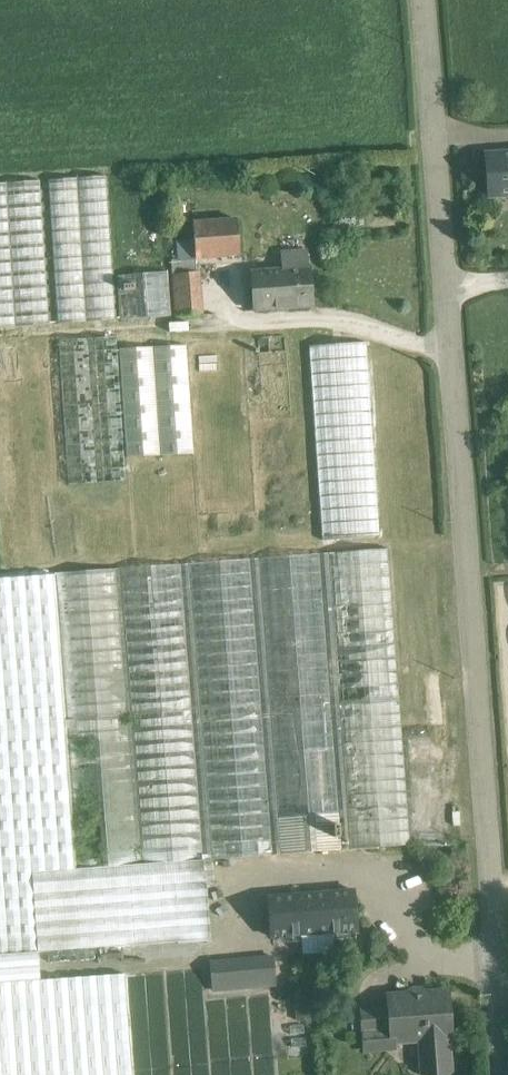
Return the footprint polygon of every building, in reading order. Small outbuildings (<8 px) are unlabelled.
[(486,154),(489,196),(507,195),(507,152),(486,154)] [(106,176),(48,180),(57,324),(115,320),(106,176)] [(0,183),(0,328),(49,324),(40,180),(0,183)] [(238,213),(194,215),(197,254),(241,251),(238,213)] [(305,252),(281,253),(283,270),(252,272),(255,310),(310,305),(307,268),(306,268),(305,252)] [(196,272),(186,273),(185,259),(172,260),(176,316),(200,314),(196,272)] [(167,271),(116,275),(120,320),(170,316),(167,271)] [(185,333),(118,336),(126,445),(193,441),(185,333)] [(116,336),(58,340),(67,485),(126,481),(116,336)] [(366,342),(308,346),(321,540),(380,536),(366,342)] [(0,579),(0,983),(40,980),(38,952),(177,942),(178,943),(209,940),(203,860),(410,845),(410,841),(410,833),(388,548),(54,573),(55,575),(0,579)] [(439,671),(424,672),(428,726),(443,725),(439,671)] [(430,740),(409,742),(411,773),(432,772),(430,740)] [(423,781),(413,782),(415,807),(425,807),(423,781)] [(415,807),(413,808),(415,832),(410,833),(410,841),(429,839),(426,807),(415,807)] [(352,892),(270,897),(272,935),(355,930),(352,892)] [(273,960),(214,964),(216,991),(275,986),(273,960)] [(0,983),(0,1040),(3,1074),(132,1074),(125,974),(40,980),(0,983)] [(425,994),(422,991),(411,992),(409,995),(389,996),(390,1009),(392,1042),(393,1041),(419,1039),(421,1073),(424,1074),(447,1074),(450,1071),(448,1037),(450,1037),(447,992),(425,994)] [(390,1009),(361,1011),(364,1051),(394,1048),(393,1041),(392,1042),(390,1009)]
